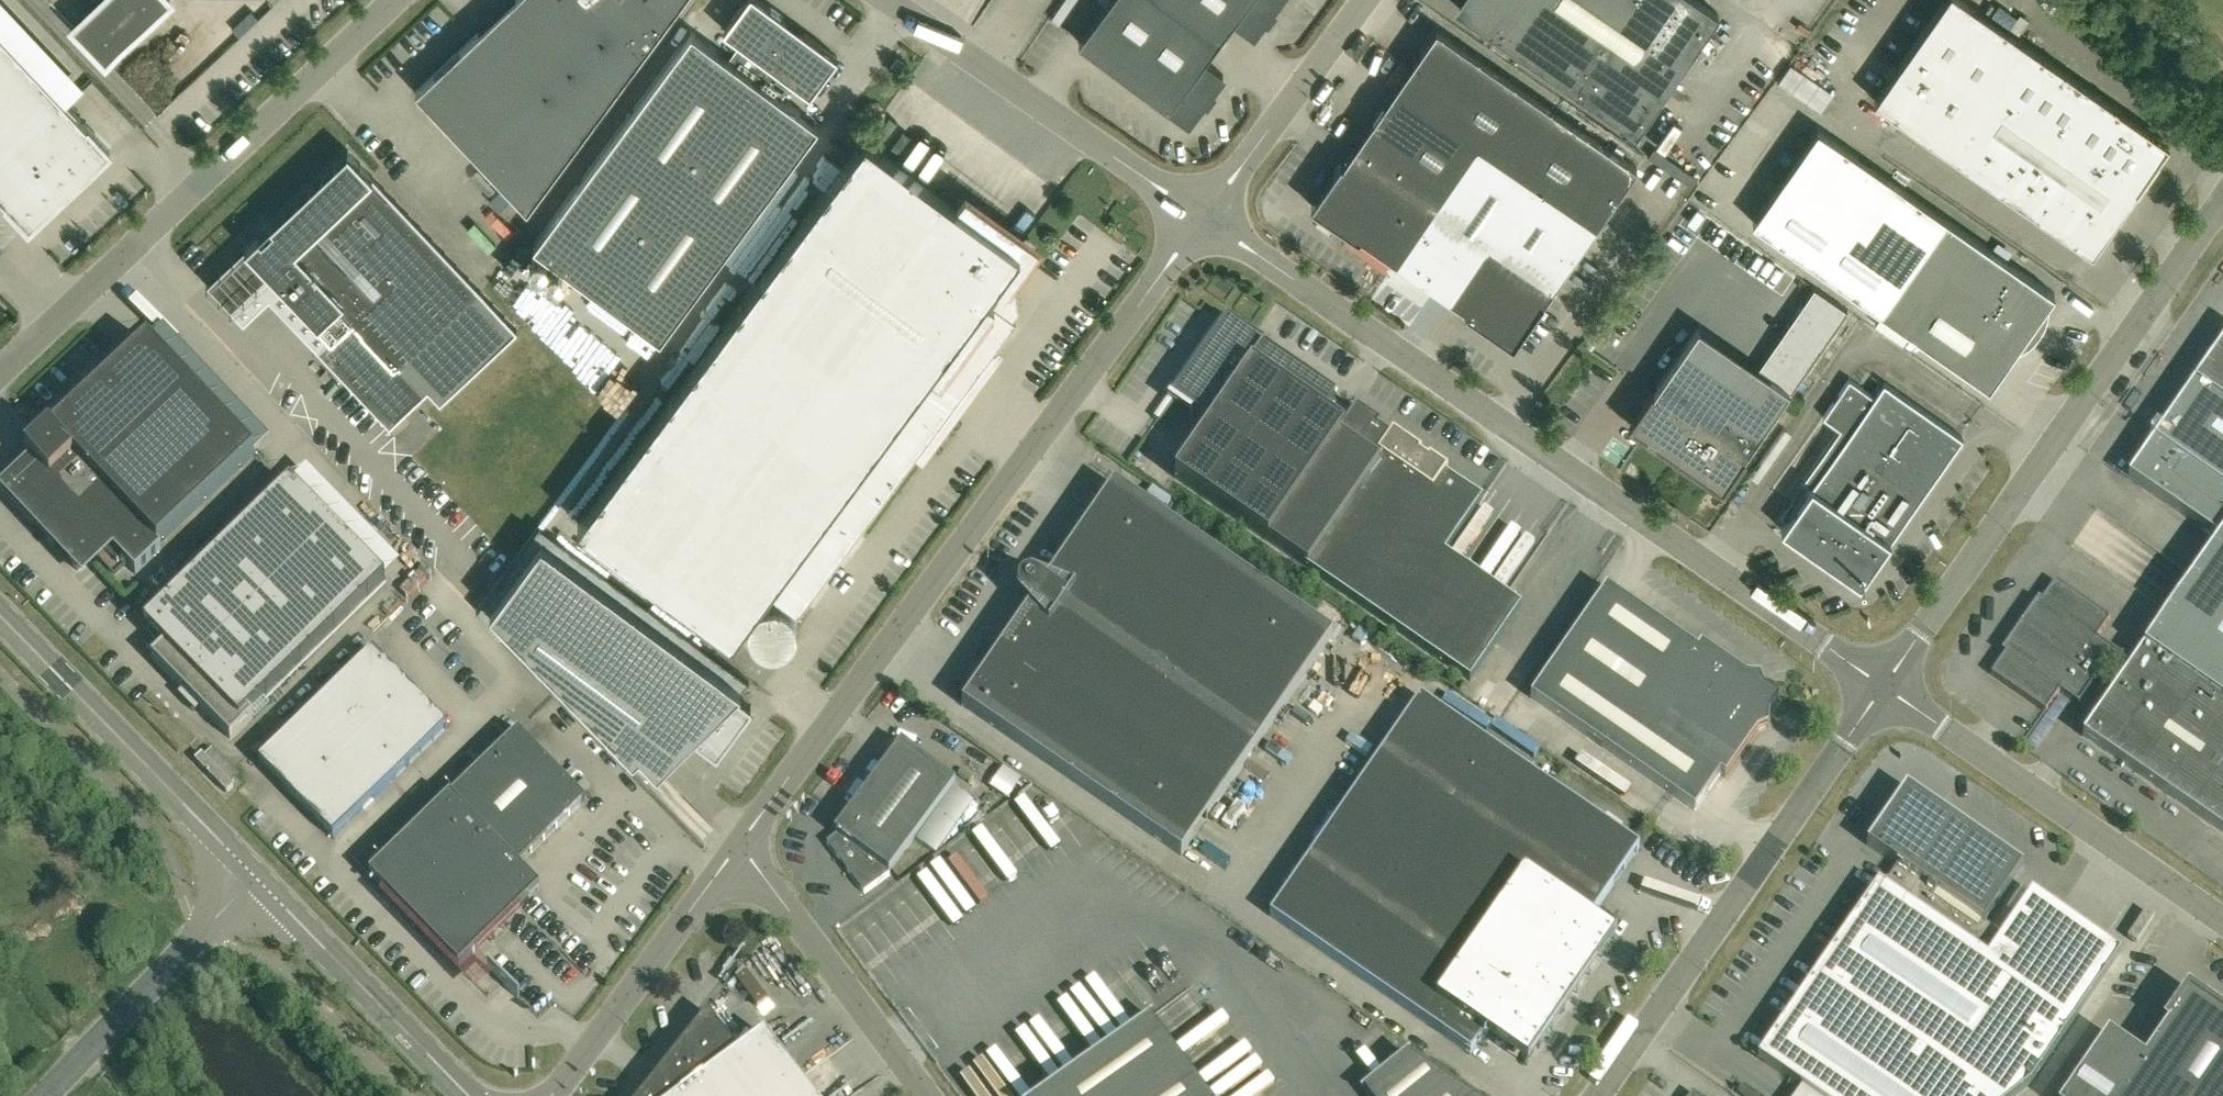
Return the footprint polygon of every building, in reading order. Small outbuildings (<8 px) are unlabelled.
[(77,28),(106,59),(169,0),(107,0),(77,28)] [(520,2),(483,36),(479,31),(416,91),(527,209),(682,0),(518,0),(520,2)] [(818,124),(774,92),(786,76),(810,94),(838,56),(805,32),(802,31),(799,30),(796,31),(794,32),(792,34),(786,29),(787,27),(787,24),(787,21),(786,19),(784,17),(761,0),(745,0),(723,29),(747,47),(735,63),(691,31),(534,244),(660,338),(818,124)] [(1078,41),(1168,108),(1169,106),(1188,120),(1223,74),(1204,60),(1235,19),(1254,33),(1278,0),(1109,0),(1078,41)] [(1460,9),(1481,24),(1484,19),(1493,24),(1488,31),(1636,133),(1719,14),(1699,0),(1466,0),(1460,9)] [(1965,0),(1943,0),(1874,99),(2092,252),(2136,189),(2137,189),(2170,142),(2113,103),(2113,104),(1965,0)] [(1481,323),(1513,345),(1636,166),(1436,29),(1410,66),(1395,89),(1366,131),(1354,148),(1343,164),(1340,162),(1333,173),(1333,174),(1311,206),(1347,231),(1358,239),(1360,237),(1467,310),(1465,313),(1480,323),(1481,323)] [(29,225),(110,149),(0,32),(0,195),(29,225)] [(1790,63),(1778,82),(1821,112),(1834,94),(1790,63)] [(2055,294),(1819,128),(1753,221),(1879,310),(1971,374),(1992,344),(2010,357),(2055,294)] [(1020,249),(957,203),(865,135),(577,523),(732,638),(767,591),(798,615),(806,603),(915,457),(1016,321),(1003,312),(1007,307),(1005,291),(995,284),(1020,249)] [(257,235),(206,283),(231,309),(264,279),(276,291),(282,286),(329,336),(316,348),(389,426),(429,389),(440,401),(517,329),(481,291),(351,149),(350,147),(271,222),(270,223),(258,234),(257,235)] [(1276,210),(1272,217),(1279,222),(1284,215),(1276,210)] [(1227,319),(1172,398),(1211,425),(1263,350),(1266,346),(1227,319)] [(1628,425),(1723,490),(1746,456),(1744,455),(1789,389),(1698,327),(1653,392),(1651,391),(1628,425)] [(1851,363),(1867,331),(1860,327),(1843,359),(1851,363)] [(2128,478),(2218,541),(2132,664),(2096,639),(2110,619),(2055,581),(2041,601),(2038,598),(2001,652),(2004,654),(1990,674),(2045,712),(2059,692),(2078,705),(2109,659),(2127,672),(2082,736),(2222,834),(2222,341),(2128,478)] [(51,433),(50,431),(25,454),(30,459),(0,488),(0,492),(3,494),(4,493),(26,516),(24,517),(32,526),(34,524),(48,539),(46,540),(54,549),(55,547),(77,570),(108,541),(129,564),(128,565),(135,574),(161,549),(158,546),(254,455),(148,342),(51,433)] [(1211,425),(1173,480),(1266,540),(1306,567),(1305,567),(1470,681),(1521,607),(1445,555),(1482,500),(1445,475),(1447,471),(1429,458),(1428,461),(1419,455),(1421,453),(1393,433),(1390,437),(1378,429),(1381,425),(1366,415),(1356,408),(1354,412),(1342,429),(1322,416),(1334,399),(1263,350),(1211,425)] [(1963,437),(1884,382),(1875,395),(1850,379),(1825,416),(1842,427),(1805,480),(1812,485),(1781,529),(1850,577),(1866,554),(1876,561),(1963,437)] [(249,713),(385,581),(290,484),(144,626),(164,646),(151,658),(230,739),(253,717),(249,713)] [(1045,585),(1037,578),(1033,577),(1029,577),(1026,578),(1022,579),(1020,582),(1018,585),(1017,588),(1017,591),(1018,594),(1020,597),(1022,599),(1031,605),(962,705),(1181,856),(1333,636),(1114,485),(1045,585)] [(539,525),(476,610),(625,764),(626,764),(639,751),(657,769),(658,769),(693,735),(716,752),(751,706),(735,694),(749,681),(539,525)] [(1698,651),(1606,588),(1530,698),(1695,811),(1720,774),(1725,778),(1763,723),(1758,719),(1768,714),(1769,715),(1772,710),(1779,700),(1764,689),(1764,690),(1752,689),(1756,684),(1701,646),(1698,651)] [(774,606),(770,606),(767,607),(764,607),(761,609),(759,609),(757,611),(755,613),(753,615),(751,617),(750,620),(749,623),(748,625),(748,626),(748,629),(748,631),(748,633),(748,634),(749,638),(750,641),(752,643),(754,646),(756,648),(758,650),(761,651),(764,652),(768,653),(769,653),(773,653),(775,653),(778,652),(781,651),(784,649),(786,648),(788,646),(789,644),(791,642),(793,639),(794,636),(794,632),(794,631),(794,628),(794,627),(794,625),(793,622),(792,619),(790,616),(788,614),(786,611),(783,610),(780,608),(777,607),(774,606)] [(447,728),(373,651),(259,762),(333,839),(447,728)] [(1639,848),(1420,697),(1270,916),(1470,1054),(1483,1036),(1528,1067),(1616,938),(1608,932),(1609,930),(1607,928),(1606,931),(1589,920),(1639,848)] [(518,731),(369,875),(459,967),(539,889),(517,866),(585,800),(518,731)] [(955,783),(901,743),(834,833),(837,835),(827,843),(864,893),(889,875),(888,874),(955,783)] [(1014,793),(1028,773),(1011,761),(997,781),(1014,793)] [(936,854),(974,801),(953,787),(916,839),(936,854)] [(1758,1058),(1813,1095),(2015,1095),(2029,1085),(2120,953),(2032,892),(2002,936),(1984,923),(2022,867),(2013,869),(1964,835),(1967,830),(1928,803),(1925,808),(1914,800),(1903,802),(1896,813),(1891,810),(1878,829),(1883,832),(1875,843),(1867,845),(1897,866),(1883,886),(1878,883),(1862,907),(1761,1053),(1758,1058)] [(2065,1095),(2222,1095),(2222,1017),(2187,992),(2167,1023),(2168,1024),(2144,1059),(2108,1034),(2065,1095)] [(737,1055),(707,1014),(642,1095),(810,1095),(764,1035),(737,1055)] [(1044,1095),(1208,1095),(1149,1018),(1044,1095)] [(1405,1056),(1362,1088),(1368,1095),(1463,1095),(1405,1056)]
